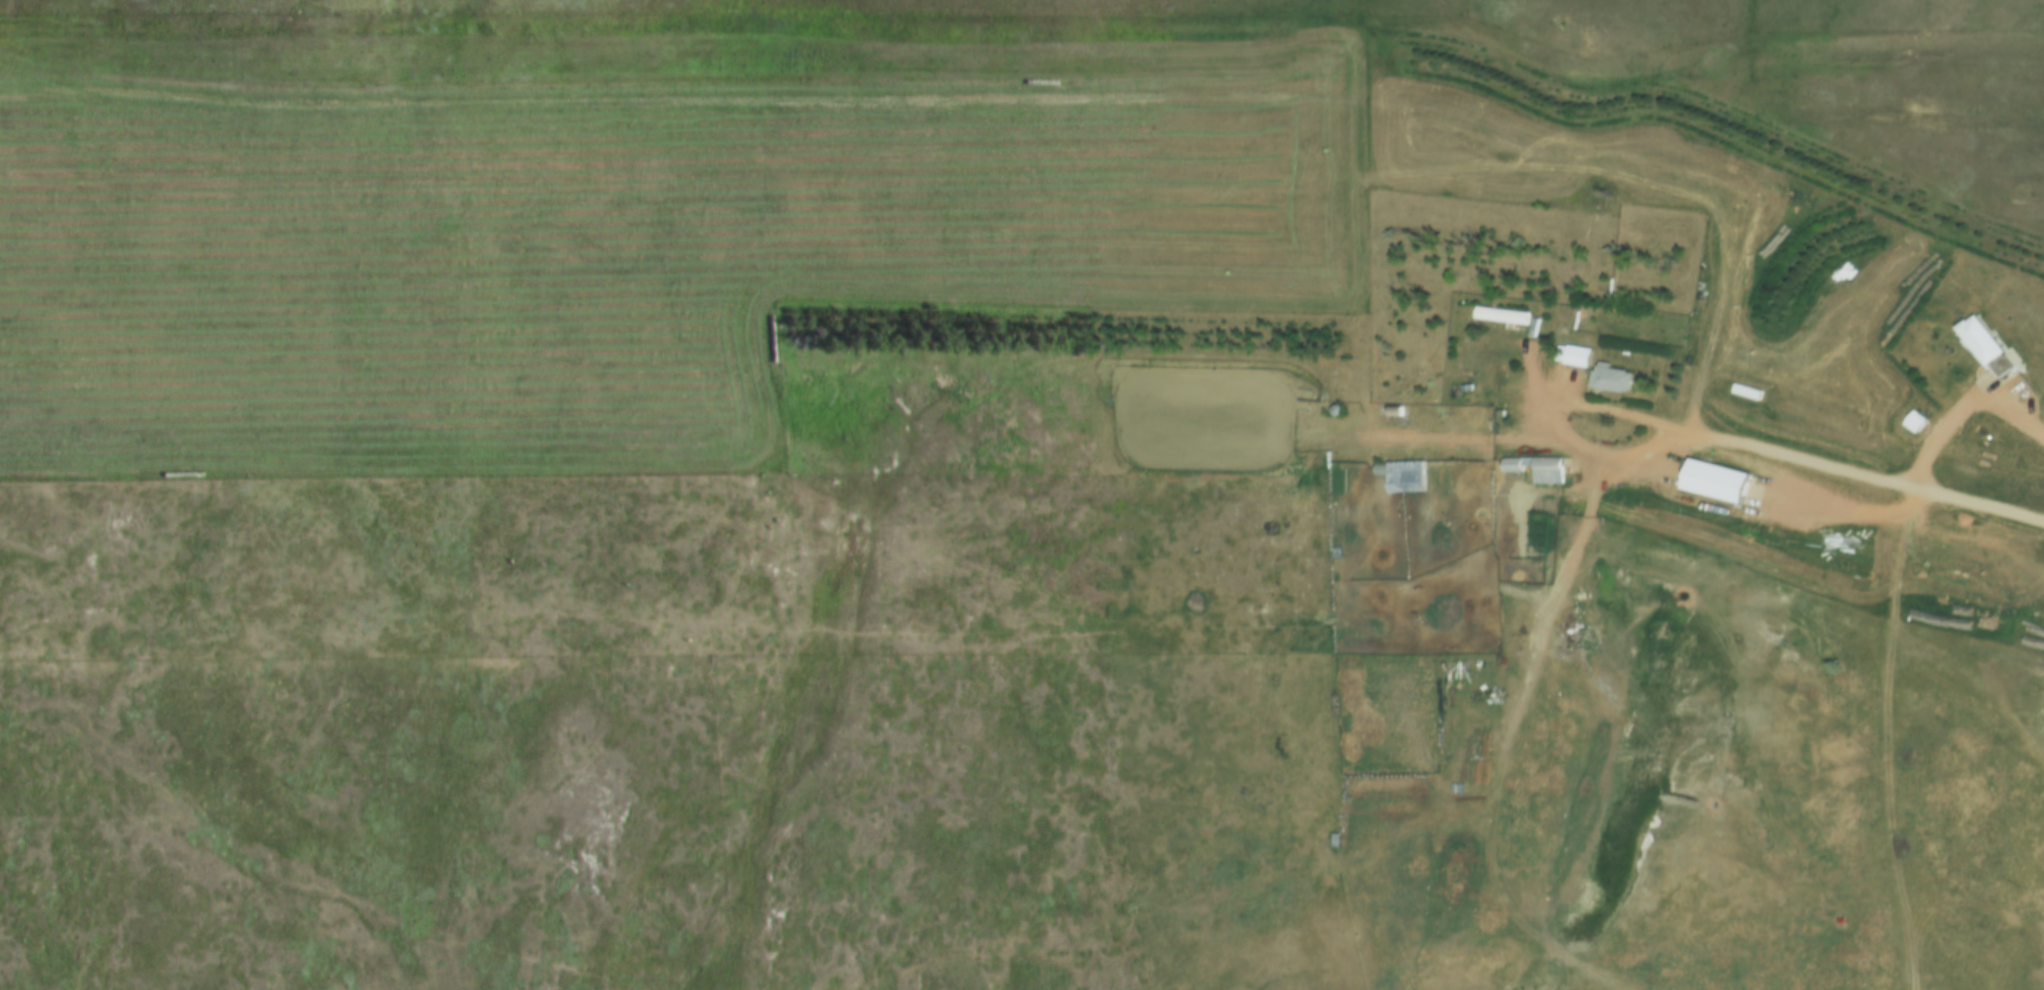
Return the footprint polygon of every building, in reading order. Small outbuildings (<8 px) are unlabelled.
[(1701,295),(1692,295),(1692,312),(1701,312),(1701,295)] [(1470,309),(1522,314),(1520,326),(1469,320),(1470,309)] [(1986,364),(1984,365),(1954,326),(1964,319),(1965,321),(1973,315),(2002,351),(1999,354),(2009,367),(1996,378),(1986,364)] [(1586,352),(1582,370),(1558,364),(1562,346),(1586,352)] [(1583,387),(1586,373),(1590,374),(1593,364),(1603,366),(1603,370),(1626,375),(1622,396),(1583,387)] [(1384,408),(1397,408),(1397,417),(1384,417),(1384,408)] [(1907,414),(1919,424),(1909,437),(1897,427),(1907,414)] [(1529,460),(1557,460),(1557,485),(1529,485),(1529,460)] [(1686,460),(1743,477),(1735,506),(1678,489),(1686,460)] [(1517,461),(1517,474),(1498,474),(1498,461),(1517,461)] [(1418,463),(1420,493),(1384,494),(1383,476),(1370,477),(1370,465),(1418,463)] [(1324,551),(1333,551),(1333,562),(1325,562),(1324,551)] [(1541,568),(1504,568),(1504,581),(1541,581),(1541,568)]
